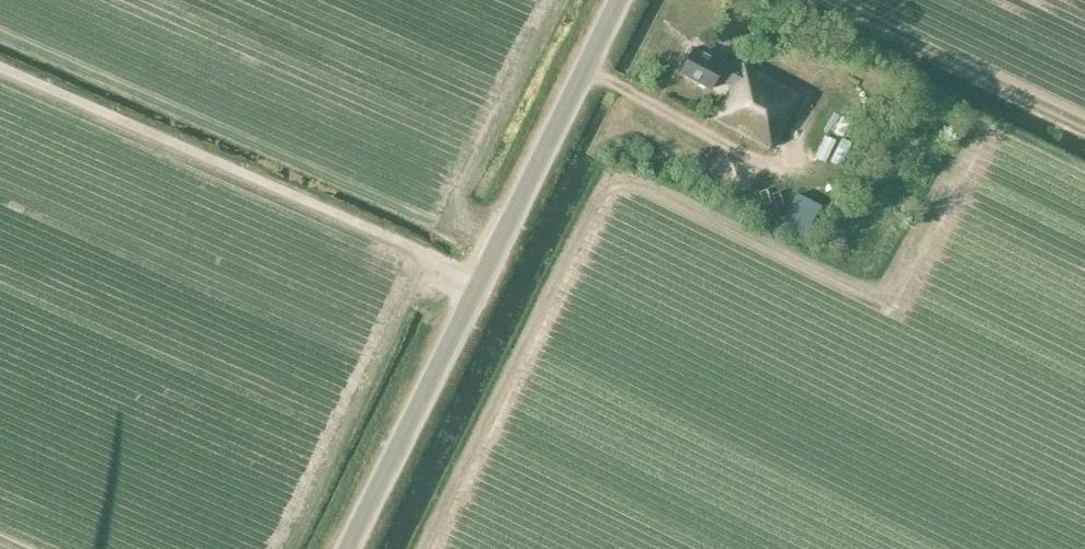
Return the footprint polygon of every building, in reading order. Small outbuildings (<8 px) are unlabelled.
[(740,69),(709,53),(708,55),(693,47),(679,72),(711,89),(716,78),(732,86),(715,120),(769,148),(777,133),(781,135),(802,94),(743,63),(740,69)] [(796,192),(778,224),(802,237),(822,206),(796,192)]
